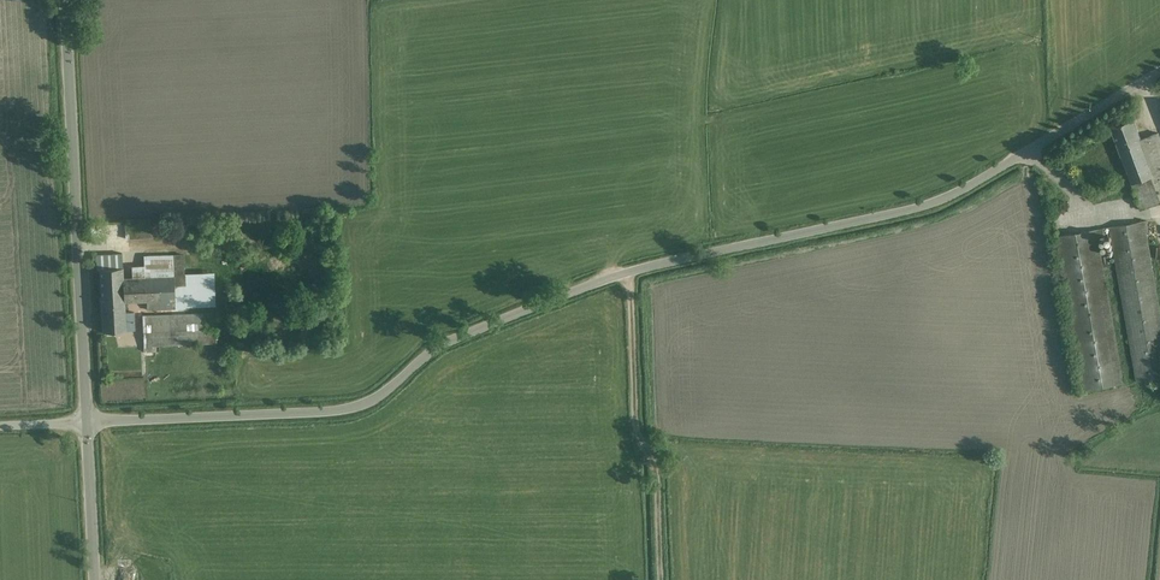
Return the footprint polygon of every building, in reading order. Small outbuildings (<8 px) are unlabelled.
[(1142,208),(1159,202),(1159,132),(1143,137),(1136,118),(1114,126),(1142,208)] [(1159,378),(1159,287),(1150,225),(1113,231),(1138,382),(1159,378)] [(1097,228),(1059,235),(1087,385),(1124,378),(1097,228)] [(254,241),(209,243),(211,290),(241,289),(240,267),(255,266),(254,241)] [(100,330),(126,329),(125,266),(99,267),(100,330)] [(149,350),(217,348),(216,317),(148,318),(149,350)]
